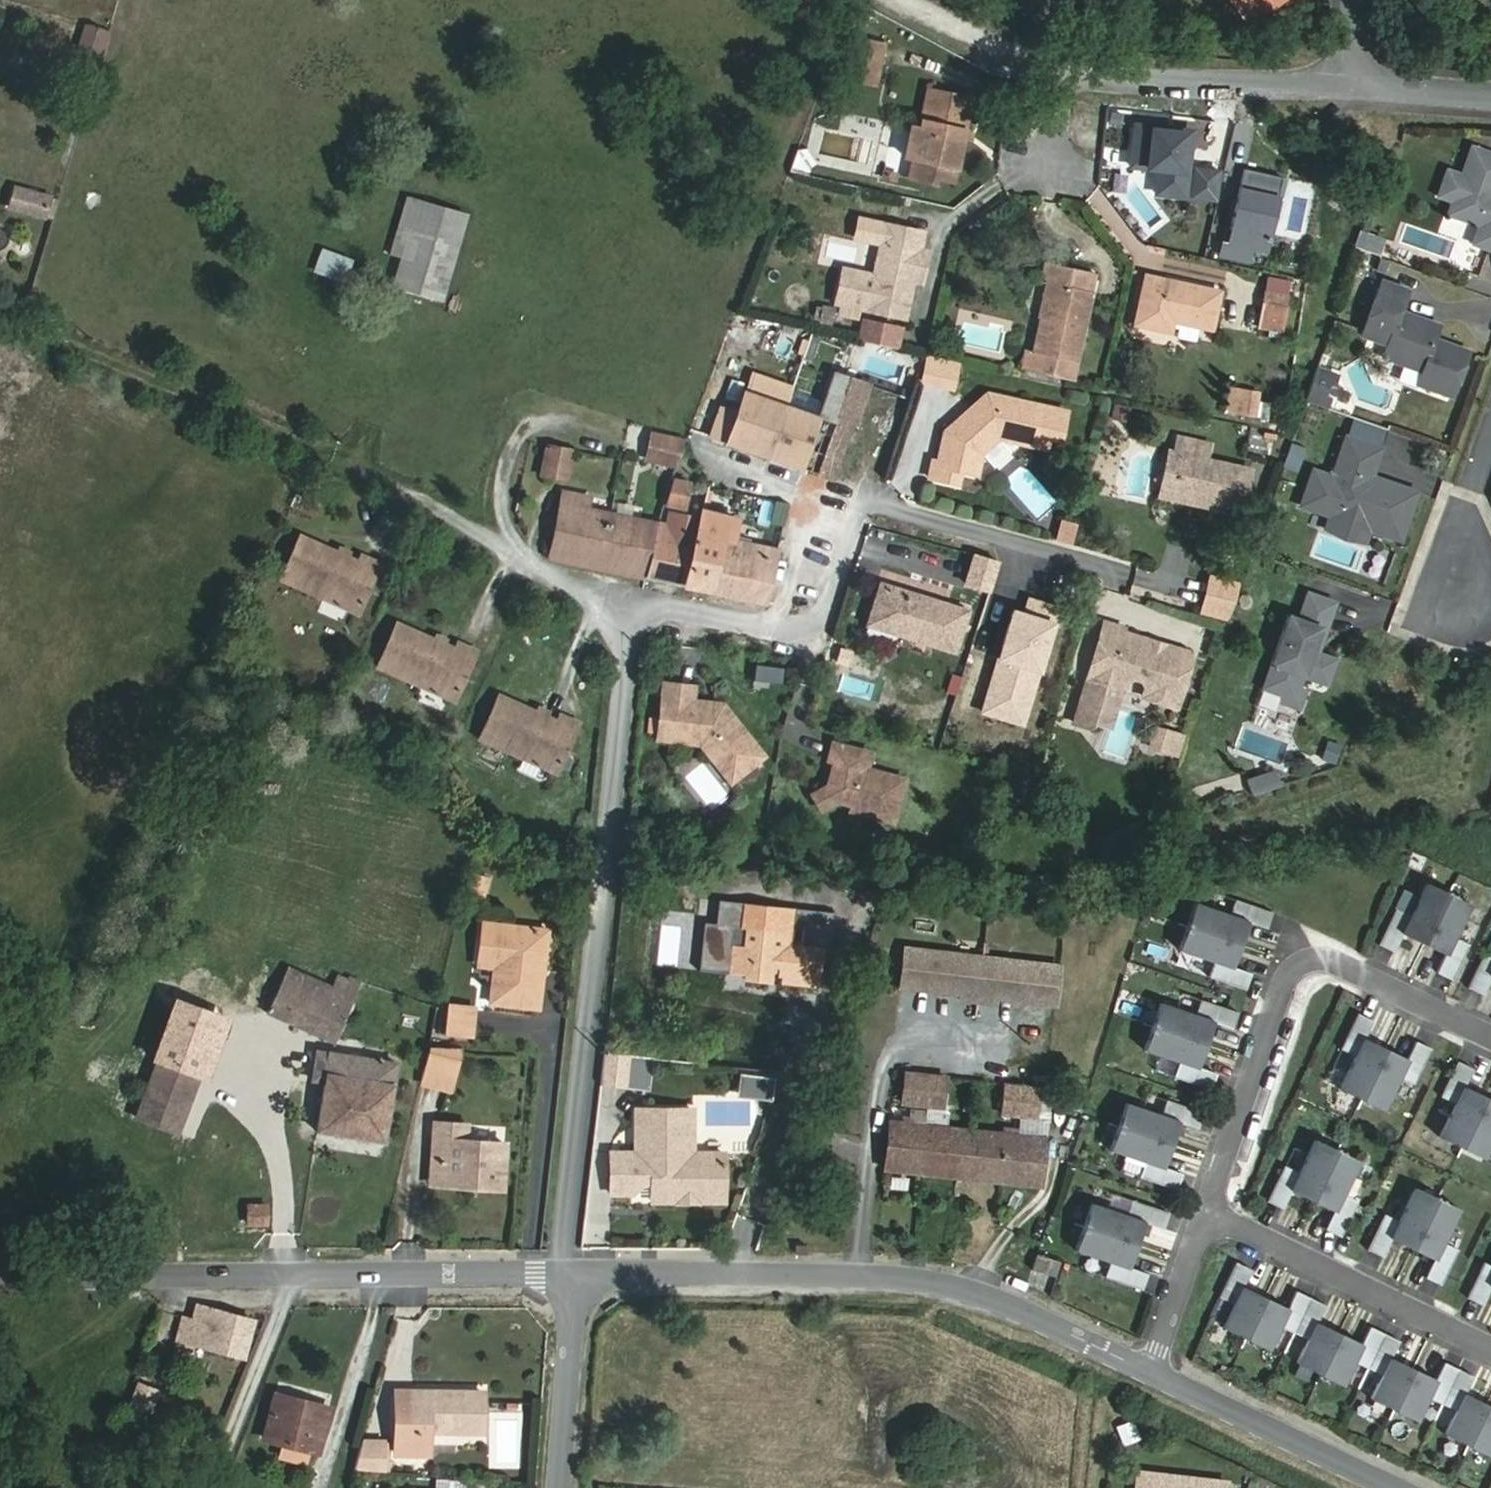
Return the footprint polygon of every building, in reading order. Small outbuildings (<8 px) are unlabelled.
[(1233,4),(1245,22),(1276,0),(1230,0),(1233,4)] [(100,63),(109,33),(86,26),(77,56),(100,63)] [(849,62),(880,68),(884,46),(853,39),(849,62)] [(876,86),(880,68),(849,62),(845,79),(876,86)] [(953,182),(971,102),(927,91),(918,130),(910,128),(903,157),(913,160),(908,179),(936,185),(937,179),(953,182)] [(1477,143),(1467,172),(1453,166),(1443,193),(1458,198),(1453,211),(1484,222),(1490,225),(1490,148),(1477,143)] [(1246,223),(1241,246),(1265,252),(1278,199),(1238,189),(1232,220),(1246,223)] [(13,209),(53,221),(58,203),(18,190),(13,209)] [(390,197),(382,226),(441,243),(450,214),(390,197)] [(1226,243),(1241,246),(1246,223),(1232,220),(1226,243)] [(1484,222),(1478,241),(1490,246),(1490,225),(1484,222)] [(384,259),(376,287),(424,301),(441,243),(382,226),(373,255),(384,259)] [(919,252),(922,235),(885,227),(871,291),(865,287),(867,276),(843,272),(837,305),(905,318),(913,282),(919,252)] [(1384,250),(1389,237),(1371,231),(1366,244),(1384,250)] [(346,283),(354,258),(321,247),(313,272),(346,283)] [(925,253),(919,252),(913,282),(919,284),(925,253)] [(1081,293),(1086,272),(1045,263),(1041,284),(1048,285),(1034,353),(1076,363),(1091,295),(1081,293)] [(1096,275),(1086,272),(1081,293),(1091,295),(1096,275)] [(1419,380),(1455,393),(1472,347),(1438,335),(1441,325),(1430,321),(1431,317),(1404,306),(1411,286),(1385,276),(1364,330),(1390,340),(1385,352),(1424,367),(1419,380)] [(1211,329),(1218,294),(1144,277),(1134,326),(1170,334),(1172,321),(1211,329)] [(1282,332),(1287,296),(1263,292),(1258,328),(1282,332)] [(818,306),(820,324),(834,322),(833,305),(818,306)] [(1441,325),(1443,321),(1431,317),(1430,321),(1441,325)] [(864,322),(860,341),(898,350),(902,330),(864,322)] [(940,359),(926,356),(920,379),(935,382),(940,359)] [(945,360),(940,359),(935,382),(950,385),(955,363),(945,360)] [(1316,370),(1309,400),(1327,405),(1334,374),(1316,370)] [(849,430),(864,386),(834,374),(818,419),(849,430)] [(1258,416),(1261,389),(1227,386),(1225,413),(1258,416)] [(803,470),(818,419),(744,392),(735,414),(726,443),(803,470)] [(933,461),(929,478),(958,485),(961,472),(977,475),(982,454),(997,438),(1032,446),(1040,407),(986,395),(963,416),(968,421),(960,428),(956,423),(945,432),(938,462),(933,461)] [(1110,419),(1126,422),(1130,405),(1113,402),(1110,419)] [(709,437),(726,443),(735,414),(720,408),(709,437)] [(1354,414),(1347,433),(1381,445),(1388,426),(1354,414)] [(849,430),(818,419),(803,470),(832,480),(849,430)] [(680,468),(685,437),(649,431),(644,462),(680,468)] [(1313,466),(1300,500),(1331,512),(1333,505),(1369,519),(1367,525),(1399,537),(1417,490),(1371,473),(1381,445),(1347,433),(1332,473),(1313,466)] [(1178,437),(1174,455),(1179,456),(1171,493),(1240,508),(1249,470),(1206,460),(1209,444),(1178,437)] [(1291,444),(1285,464),(1300,468),(1306,447),(1291,444)] [(567,483),(573,452),(545,446),(538,477),(567,483)] [(1168,454),(1160,490),(1171,493),(1179,456),(1174,455),(1168,454)] [(665,506),(684,510),(690,483),(674,479),(665,506)] [(549,556),(646,576),(657,523),(607,513),(609,502),(562,491),(549,556)] [(1369,519),(1333,505),(1331,512),(1326,523),(1362,537),(1367,525),(1369,519)] [(668,526),(696,532),(698,520),(670,514),(668,526)] [(698,520),(696,532),(716,536),(719,525),(698,520)] [(1056,540),(1072,545),(1077,525),(1061,521),(1056,540)] [(657,523),(646,576),(684,584),(696,532),(668,526),(657,523)] [(696,532),(684,584),(709,590),(717,557),(724,559),(728,539),(716,536),(696,532)] [(717,557),(709,590),(765,601),(777,550),(730,540),(728,539),(724,559),(717,557)] [(285,583),(358,616),(377,572),(380,566),(366,560),(363,566),(304,540),(285,583)] [(1236,584),(1208,577),(1204,594),(1233,600),(1236,584)] [(879,585),(867,625),(953,651),(965,611),(879,585)] [(967,625),(1006,638),(1019,596),(985,586),(980,600),(974,598),(967,625)] [(1287,612),(1260,684),(1280,691),(1296,684),(1300,672),(1324,681),(1334,656),(1315,649),(1310,647),(1314,636),(1320,639),(1334,599),(1307,589),(1297,615),(1287,612)] [(1227,616),(1233,600),(1204,594),(1201,610),(1227,616)] [(1123,629),(1105,623),(1087,679),(1123,690),(1125,680),(1131,677),(1142,680),(1144,687),(1142,696),(1175,706),(1189,659),(1187,653),(1164,646),(1159,649),(1153,647),(1152,642),(1122,632),(1123,629)] [(378,666),(453,698),(471,657),(473,651),(457,644),(454,650),(396,625),(378,666)] [(1040,633),(1024,628),(1021,638),(1037,643),(1040,633)] [(1315,649),(1320,639),(1314,636),(1310,647),(1315,649)] [(696,682),(666,678),(660,734),(679,736),(680,728),(707,731),(738,769),(765,749),(725,697),(719,696),(713,701),(708,700),(709,695),(695,693),(696,682)] [(1294,703),(1301,686),(1296,684),(1280,691),(1278,697),(1294,703)] [(500,696),(482,740),(557,772),(576,728),(579,720),(566,715),(563,723),(500,696)] [(1145,745),(1152,747),(1158,729),(1150,726),(1145,745)] [(680,728),(679,736),(705,739),(732,774),(738,769),(707,731),(680,728)] [(1174,734),(1158,729),(1152,747),(1169,752),(1174,734)] [(872,755),(835,745),(830,762),(836,763),(829,788),(838,801),(854,805),(853,812),(894,823),(906,781),(867,770),(872,755)] [(1243,777),(1247,791),(1276,782),(1271,768),(1243,777)] [(829,788),(814,798),(823,811),(838,801),(829,788)] [(1423,940),(1445,894),(1422,883),(1406,917),(1392,910),(1375,946),(1390,953),(1399,935),(1398,935),(1401,929),(1423,940)] [(1467,905),(1445,894),(1423,940),(1445,951),(1442,956),(1442,955),(1433,973),(1448,981),(1465,945),(1451,938),(1467,905)] [(727,945),(725,970),(746,972),(746,977),(760,978),(770,970),(771,964),(777,965),(777,974),(782,975),(782,981),(817,985),(821,944),(789,940),(793,908),(717,900),(715,914),(741,917),(740,924),(740,928),(745,929),(743,947),(727,945)] [(1138,900),(1120,901),(1121,912),(1139,910),(1138,900)] [(1193,905),(1185,928),(1234,944),(1242,921),(1247,923),(1247,924),(1266,930),(1271,914),(1234,901),(1229,917),(1193,905)] [(711,964),(725,970),(727,945),(743,947),(745,929),(740,928),(740,924),(715,921),(711,964)] [(1234,944),(1239,946),(1247,924),(1247,923),(1242,921),(1234,944)] [(478,939),(494,941),(496,925),(480,923),(478,939)] [(531,966),(542,968),(547,930),(496,925),(494,941),(478,939),(475,965),(491,967),(487,1003),(525,1007),(531,966)] [(1234,944),(1185,928),(1177,951),(1213,963),(1208,978),(1245,991),(1250,975),(1231,968),(1231,969),(1226,967),(1234,944)] [(1399,935),(1420,945),(1423,940),(1401,929),(1398,935),(1399,935)] [(1442,955),(1442,956),(1445,951),(1423,940),(1420,945),(1442,955)] [(1231,968),(1239,946),(1234,944),(1226,967),(1231,969),(1231,968)] [(1062,965),(904,947),(900,987),(1057,1005),(1062,965)] [(1483,954),(1466,990),(1482,997),(1490,979),(1490,976),(1490,958),(1483,954)] [(332,986),(287,966),(266,1015),(333,1044),(361,982),(348,976),(346,980),(336,975),(332,986)] [(537,1009),(542,968),(531,966),(525,1007),(537,1009)] [(174,999),(220,1016),(231,986),(185,969),(174,999)] [(746,972),(725,970),(724,980),(745,982),(746,977),(746,972)] [(176,1132),(220,1016),(174,999),(152,1058),(158,1060),(137,1117),(176,1132)] [(1159,1005),(1151,1028),(1199,1045),(1207,1021),(1213,1023),(1212,1025),(1232,1031),(1237,1015),(1200,1002),(1195,1017),(1159,1005)] [(473,1038),(476,1008),(441,1004),(437,1033),(473,1038)] [(1338,1090),(1360,1101),(1382,1055),(1360,1045),(1362,1039),(1363,1040),(1372,1022),(1357,1014),(1340,1050),(1354,1057),(1338,1090)] [(1199,1045),(1205,1046),(1212,1025),(1213,1023),(1207,1021),(1199,1045)] [(1199,1045),(1151,1028),(1143,1051),(1178,1063),(1173,1079),(1211,1091),(1216,1075),(1197,1069),(1197,1070),(1191,1068),(1199,1045)] [(1382,1055),(1385,1050),(1363,1040),(1362,1039),(1360,1045),(1382,1055)] [(329,1052),(324,1084),(316,1132),(384,1143),(396,1063),(373,1059),(375,1048),(337,1042),(335,1053),(329,1052)] [(1382,1055),(1360,1101),(1382,1112),(1399,1078),(1412,1085),(1430,1050),(1415,1042),(1406,1060),(1407,1061),(1404,1066),(1382,1055)] [(1205,1046),(1199,1045),(1191,1068),(1197,1070),(1197,1069),(1205,1046)] [(428,1047),(426,1055),(456,1062),(459,1049),(428,1047)] [(310,1081),(324,1084),(329,1052),(315,1050),(310,1081)] [(1404,1066),(1407,1061),(1406,1060),(1385,1050),(1382,1055),(1404,1066)] [(625,1085),(628,1055),(603,1052),(600,1082),(625,1085)] [(426,1055),(419,1083),(450,1090),(456,1062),(426,1055)] [(648,1087),(650,1058),(632,1056),(630,1086),(648,1087)] [(1438,1138),(1460,1149),(1482,1103),(1460,1093),(1462,1087),(1463,1088),(1472,1070),(1457,1062),(1440,1098),(1454,1105),(1438,1138)] [(942,1107),(945,1077),(905,1072),(901,1102),(942,1107)] [(773,1078),(742,1076),(740,1095),(771,1097),(773,1078)] [(1038,1088),(1005,1085),(1002,1113),(1035,1116),(1038,1088)] [(1482,1103),(1484,1098),(1463,1088),(1462,1087),(1460,1093),(1482,1103)] [(1484,1098),(1482,1103),(1490,1108),(1490,1101),(1484,1098)] [(1125,1105),(1117,1128),(1165,1145),(1173,1121),(1178,1123),(1178,1124),(1197,1130),(1202,1115),(1165,1102),(1160,1117),(1125,1105)] [(1460,1149),(1482,1160),(1490,1142),(1490,1108),(1482,1103),(1460,1149)] [(609,1151),(609,1192),(631,1191),(641,1181),(642,1176),(650,1176),(650,1193),(722,1193),(722,1151),(691,1151),(690,1107),(634,1107),(634,1151),(609,1151)] [(1178,1123),(1173,1121),(1165,1145),(1170,1147),(1178,1124),(1178,1123)] [(1040,1185),(1045,1138),(889,1122),(883,1168),(1040,1185)] [(482,1181),(482,1189),(501,1190),(504,1144),(465,1141),(466,1126),(433,1123),(432,1140),(440,1141),(437,1178),(482,1181)] [(1165,1145),(1117,1128),(1109,1152),(1144,1164),(1139,1179),(1176,1191),(1182,1175),(1163,1169),(1162,1170),(1157,1168),(1165,1145)] [(428,1185),(482,1189),(482,1181),(437,1178),(440,1141),(432,1140),(428,1185)] [(1314,1197),(1336,1151),(1313,1140),(1297,1174),(1283,1167),(1266,1202),(1281,1210),(1290,1192),(1289,1191),(1291,1186),(1314,1197)] [(1163,1169),(1170,1147),(1165,1145),(1157,1168),(1162,1170),(1163,1169)] [(10,1154),(0,1150),(0,1180),(10,1154)] [(1336,1151),(1314,1197),(1336,1208),(1333,1213),(1332,1212),(1324,1230),(1339,1238),(1356,1202),(1342,1195),(1358,1162),(1336,1151)] [(1311,1202),(1314,1197),(1291,1186),(1289,1191),(1290,1192),(1311,1202)] [(1414,1245),(1436,1199),(1413,1188),(1397,1222),(1383,1215),(1366,1251),(1381,1258),(1390,1240),(1389,1240),(1392,1234),(1414,1245)] [(1314,1197),(1311,1202),(1332,1212),(1333,1213),(1336,1208),(1314,1197)] [(1458,1210),(1436,1199),(1414,1245),(1436,1256),(1433,1261),(1424,1279),(1439,1286),(1456,1250),(1442,1244),(1458,1210)] [(1080,1228),(1131,1245),(1138,1222),(1144,1224),(1144,1225),(1162,1231),(1168,1215),(1128,1201),(1123,1217),(1088,1205),(1080,1228)] [(267,1225),(266,1205),(246,1204),(246,1225),(267,1225)] [(1131,1245),(1136,1247),(1144,1225),(1144,1224),(1138,1222),(1131,1245)] [(1131,1245),(1080,1228),(1072,1251),(1108,1263),(1103,1279),(1142,1292),(1147,1275),(1128,1269),(1128,1270),(1123,1268),(1131,1245)] [(1390,1240),(1411,1250),(1414,1245),(1392,1234),(1389,1240),(1390,1240)] [(1128,1269),(1136,1247),(1131,1245),(1123,1268),(1128,1270),(1128,1269)] [(1433,1261),(1436,1256),(1414,1245),(1411,1250),(1433,1261)] [(1032,1286),(1052,1291),(1060,1259),(1040,1253),(1032,1286)] [(1222,1328),(1245,1339),(1262,1304),(1250,1299),(1253,1294),(1242,1288),(1250,1271),(1235,1263),(1219,1298),(1233,1305),(1222,1328)] [(1483,1263),(1466,1299),(1481,1306),(1490,1288),(1489,1288),(1490,1283),(1490,1267),(1483,1263)] [(1262,1304),(1245,1339),(1268,1350),(1279,1327),(1293,1334),(1310,1299),(1295,1292),(1286,1310),(1275,1304),(1273,1310),(1262,1304)] [(1262,1304),(1264,1299),(1253,1294),(1250,1299),(1262,1304)] [(1273,1310),(1275,1304),(1264,1299),(1262,1304),(1273,1310)] [(1319,1375),(1336,1339),(1325,1334),(1327,1329),(1316,1323),(1324,1306),(1310,1299),(1293,1334),(1307,1341),(1296,1363),(1319,1375)] [(183,1318),(177,1338),(242,1356),(253,1320),(197,1303),(191,1320),(183,1318)] [(1336,1339),(1319,1375),(1342,1386),(1353,1362),(1367,1369),(1384,1334),(1369,1327),(1361,1345),(1350,1340),(1347,1345),(1336,1339)] [(1336,1339),(1338,1334),(1327,1329),(1325,1334),(1336,1339)] [(1347,1345),(1350,1340),(1338,1334),(1336,1339),(1347,1345)] [(1391,1359),(1399,1342),(1384,1334),(1367,1369),(1381,1375),(1370,1399),(1393,1410),(1410,1375),(1399,1369),(1401,1364),(1391,1359)] [(1410,1375),(1393,1410),(1416,1421),(1427,1397),(1441,1404),(1458,1370),(1443,1362),(1435,1380),(1424,1375),(1421,1380),(1410,1375)] [(1410,1375),(1413,1369),(1401,1364),(1399,1369),(1410,1375)] [(140,1381),(161,1387),(165,1373),(144,1367),(140,1381)] [(1421,1380),(1424,1375),(1413,1369),(1410,1375),(1421,1380)] [(1444,1434),(1467,1445),(1484,1410),(1473,1404),(1476,1399),(1465,1394),(1473,1377),(1458,1370),(1441,1404),(1456,1411),(1444,1434)] [(150,1410),(157,1391),(138,1383),(130,1402),(150,1410)] [(394,1389),(394,1407),(410,1408),(411,1390),(394,1389)] [(410,1408),(394,1407),(392,1453),(426,1454),(428,1430),(482,1432),(482,1391),(411,1390),(410,1408)] [(318,1453),(329,1407),(275,1393),(262,1439),(318,1453)] [(1487,1405),(1476,1399),(1473,1404),(1484,1410),(1487,1405)] [(1467,1445),(1490,1456),(1490,1413),(1484,1410),(1467,1445)] [(353,1469),(381,1471),(383,1440),(361,1438),(353,1469)] [(1224,1487),(1134,1478),(1133,1487),(1224,1487)]
